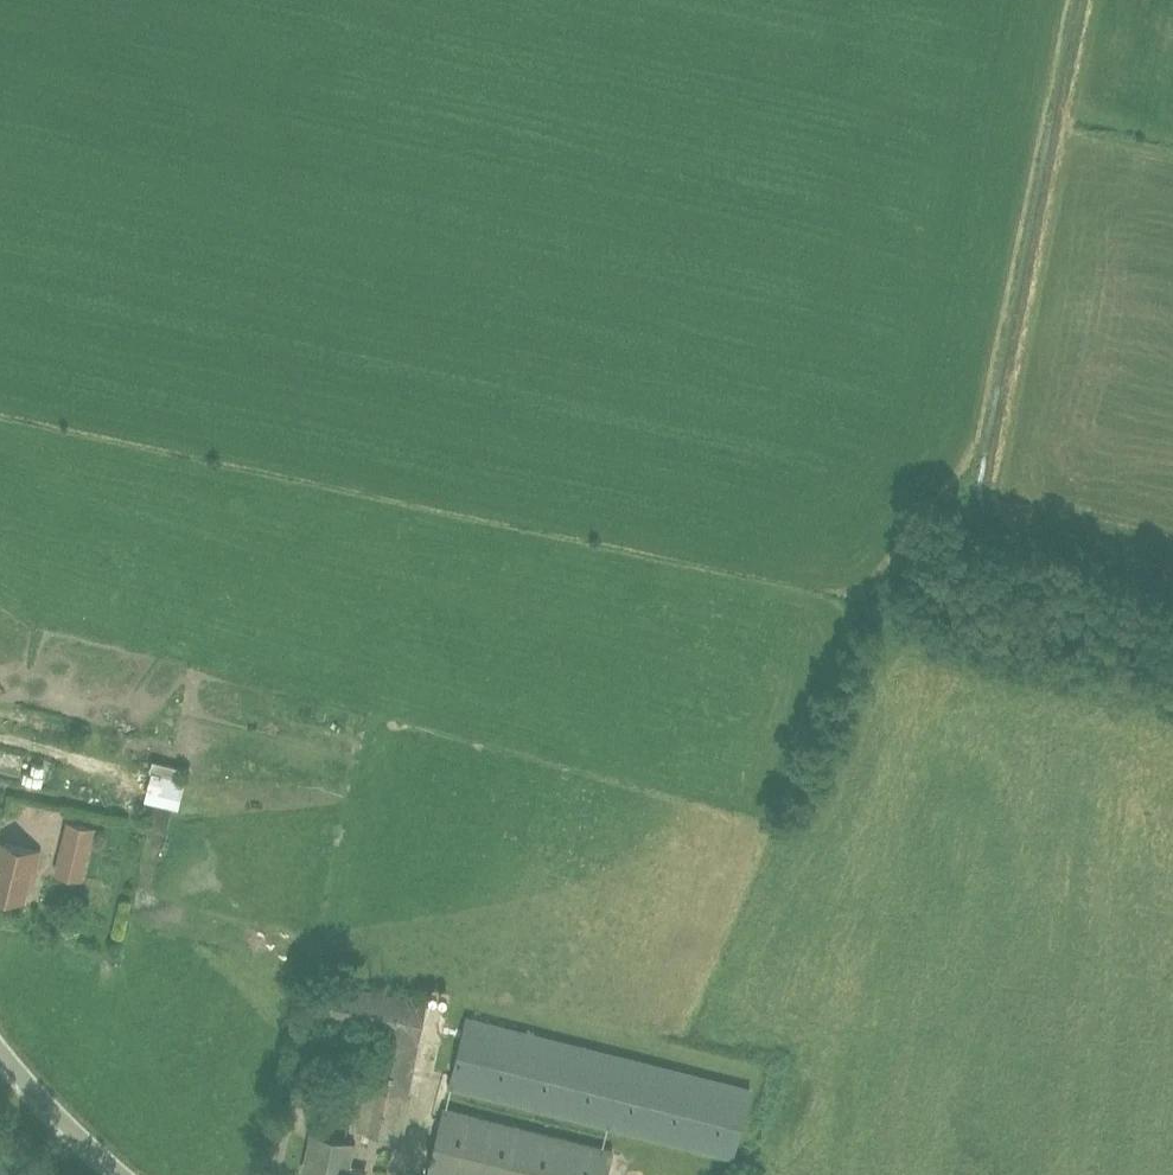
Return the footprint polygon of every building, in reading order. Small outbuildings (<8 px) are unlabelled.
[(84,881),(96,829),(70,823),(58,874),(84,881)] [(42,853),(1,843),(0,847),(0,896),(25,902),(32,871),(37,872),(42,853)] [(373,1088),(365,1130),(395,1136),(403,1094),(407,1095),(425,1002),(321,981),(313,1021),(379,1034),(369,1084),(368,1087),(373,1088)] [(739,1159),(756,1085),(543,1038),(544,1037),(475,1022),(469,1049),(483,1052),(479,1068),(467,1065),(461,1089),(480,1093),(484,1072),(497,1075),(491,1099),(712,1147),(710,1152),(739,1159)] [(368,1087),(369,1084),(358,1082),(349,1127),(365,1130),(373,1088),(368,1087)] [(608,1137),(535,1126),(530,1161),(510,1159),(508,1174),(603,1174),(608,1137)] [(360,1170),(347,1168),(351,1143),(311,1134),(304,1172),(311,1173),(311,1174),(359,1174),(360,1170)]
